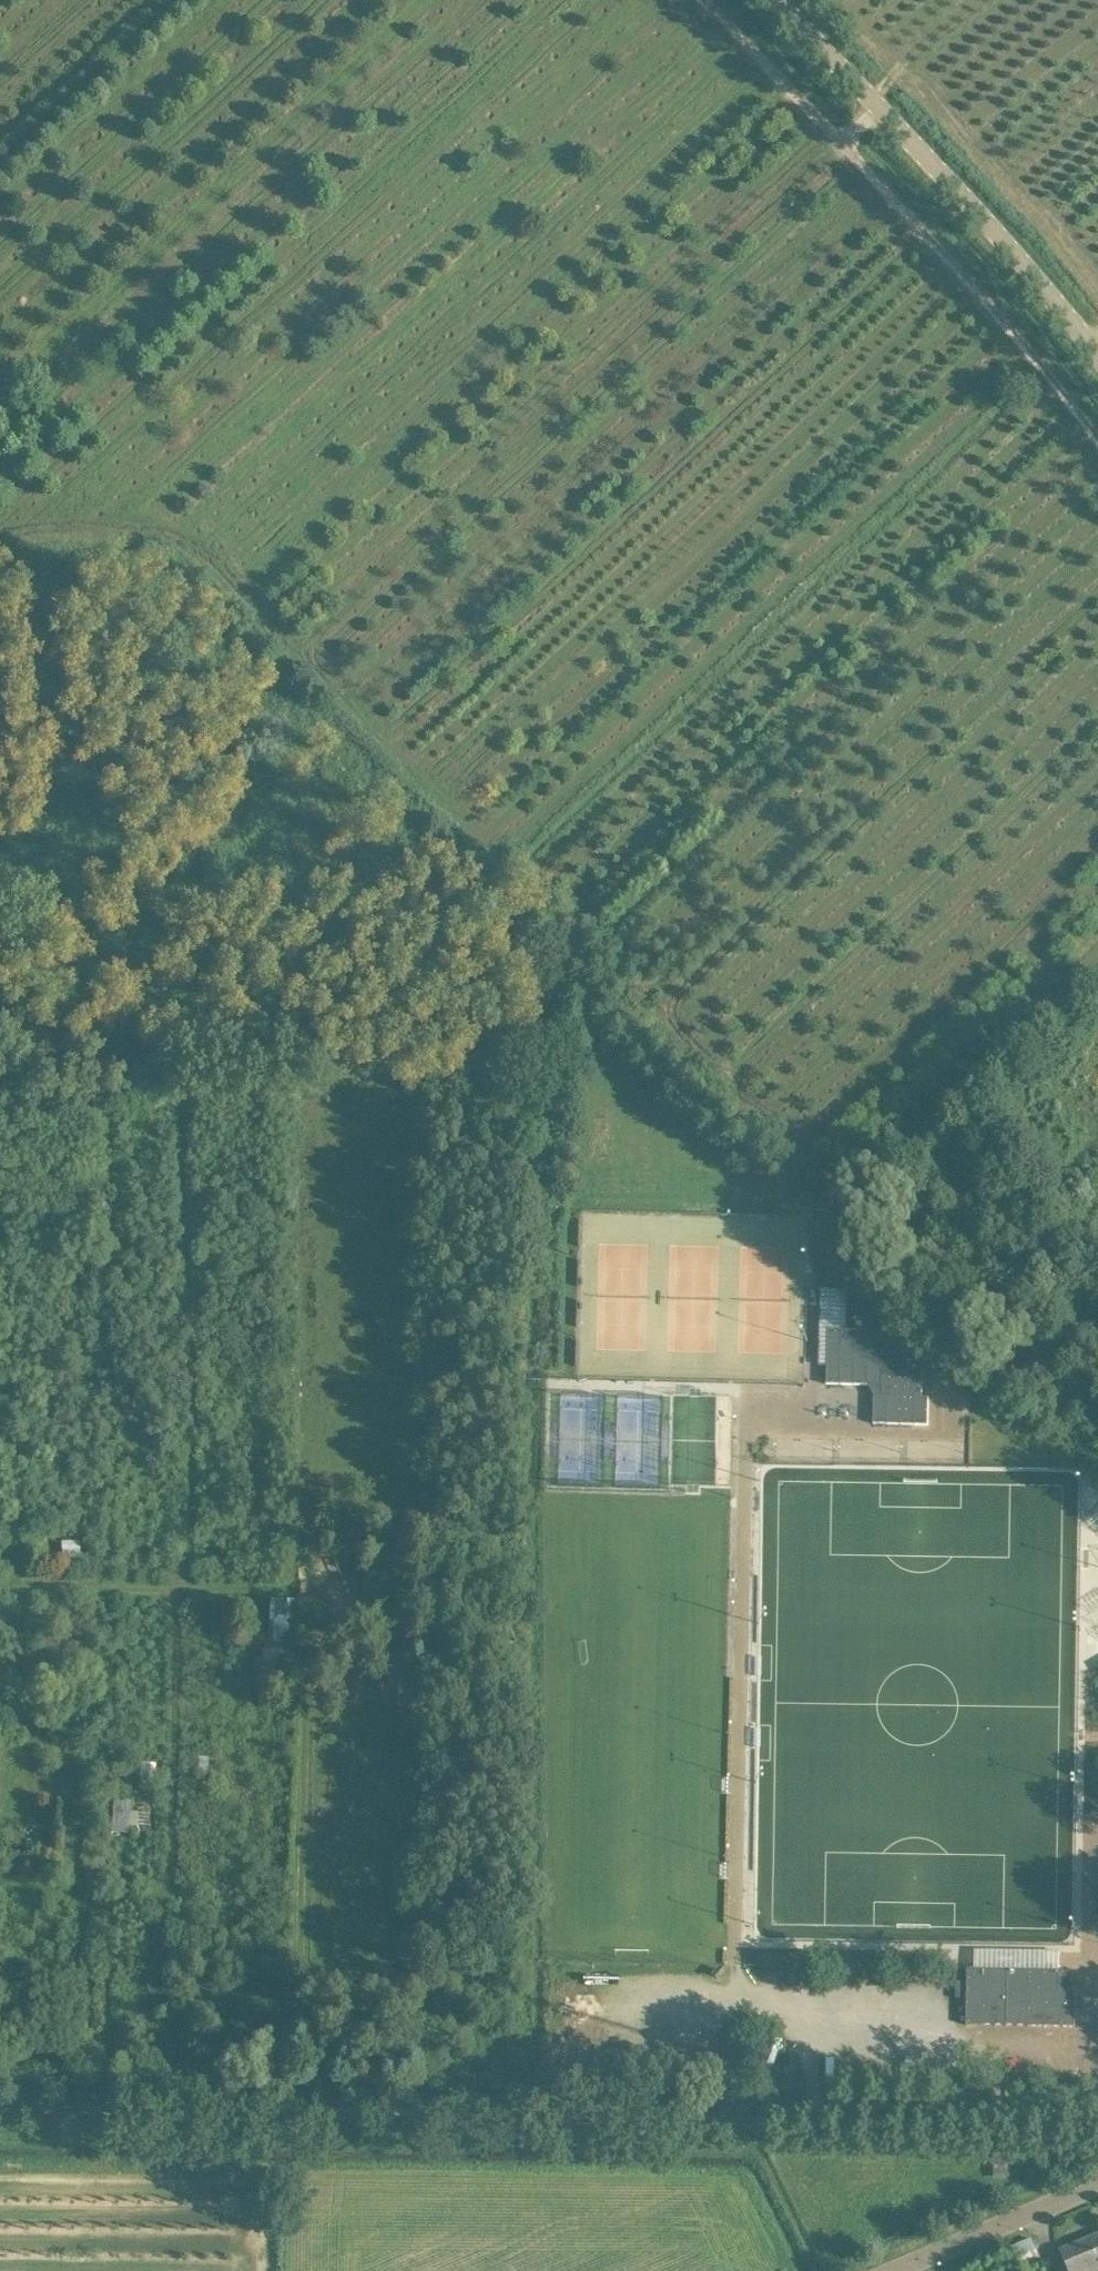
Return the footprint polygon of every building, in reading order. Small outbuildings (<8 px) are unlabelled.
[(929,1344),(936,1338),(920,1320),(913,1327),(929,1344)] [(896,1331),(828,1328),(827,1383),(882,1384),(881,1396),(873,1395),(873,1423),(927,1425),(928,1396),(922,1396),(922,1370),(909,1370),(910,1359),(895,1359),(896,1331)] [(952,1371),(959,1364),(942,1343),(934,1350),(952,1371)] [(309,1556),(310,1542),(298,1541),(298,1556),(309,1556)] [(296,1600),(274,1599),(272,1623),(263,1622),(258,1694),(290,1696),(296,1600)] [(373,1666),(392,1667),(392,1655),(373,1655),(373,1666)] [(217,1774),(218,1756),(198,1755),(197,1773),(217,1774)] [(140,1761),(138,1783),(153,1785),(155,1763),(140,1761)] [(31,1806),(37,1806),(39,1796),(52,1798),(53,1787),(32,1786),(31,1806)] [(128,1833),(130,1800),(114,1799),(111,1832),(128,1833)] [(968,1968),(967,2002),(967,2024),(1075,2026),(1075,2003),(1074,2002),(1074,1990),(1059,1990),(1060,1970),(968,1968)] [(1009,2173),(1008,2155),(994,2156),(995,2174),(1009,2173)] [(1070,2270),(1097,2270),(1097,2234),(1061,2250),(1070,2270)] [(1034,2237),(1017,2244),(1023,2260),(1040,2253),(1034,2237)]
